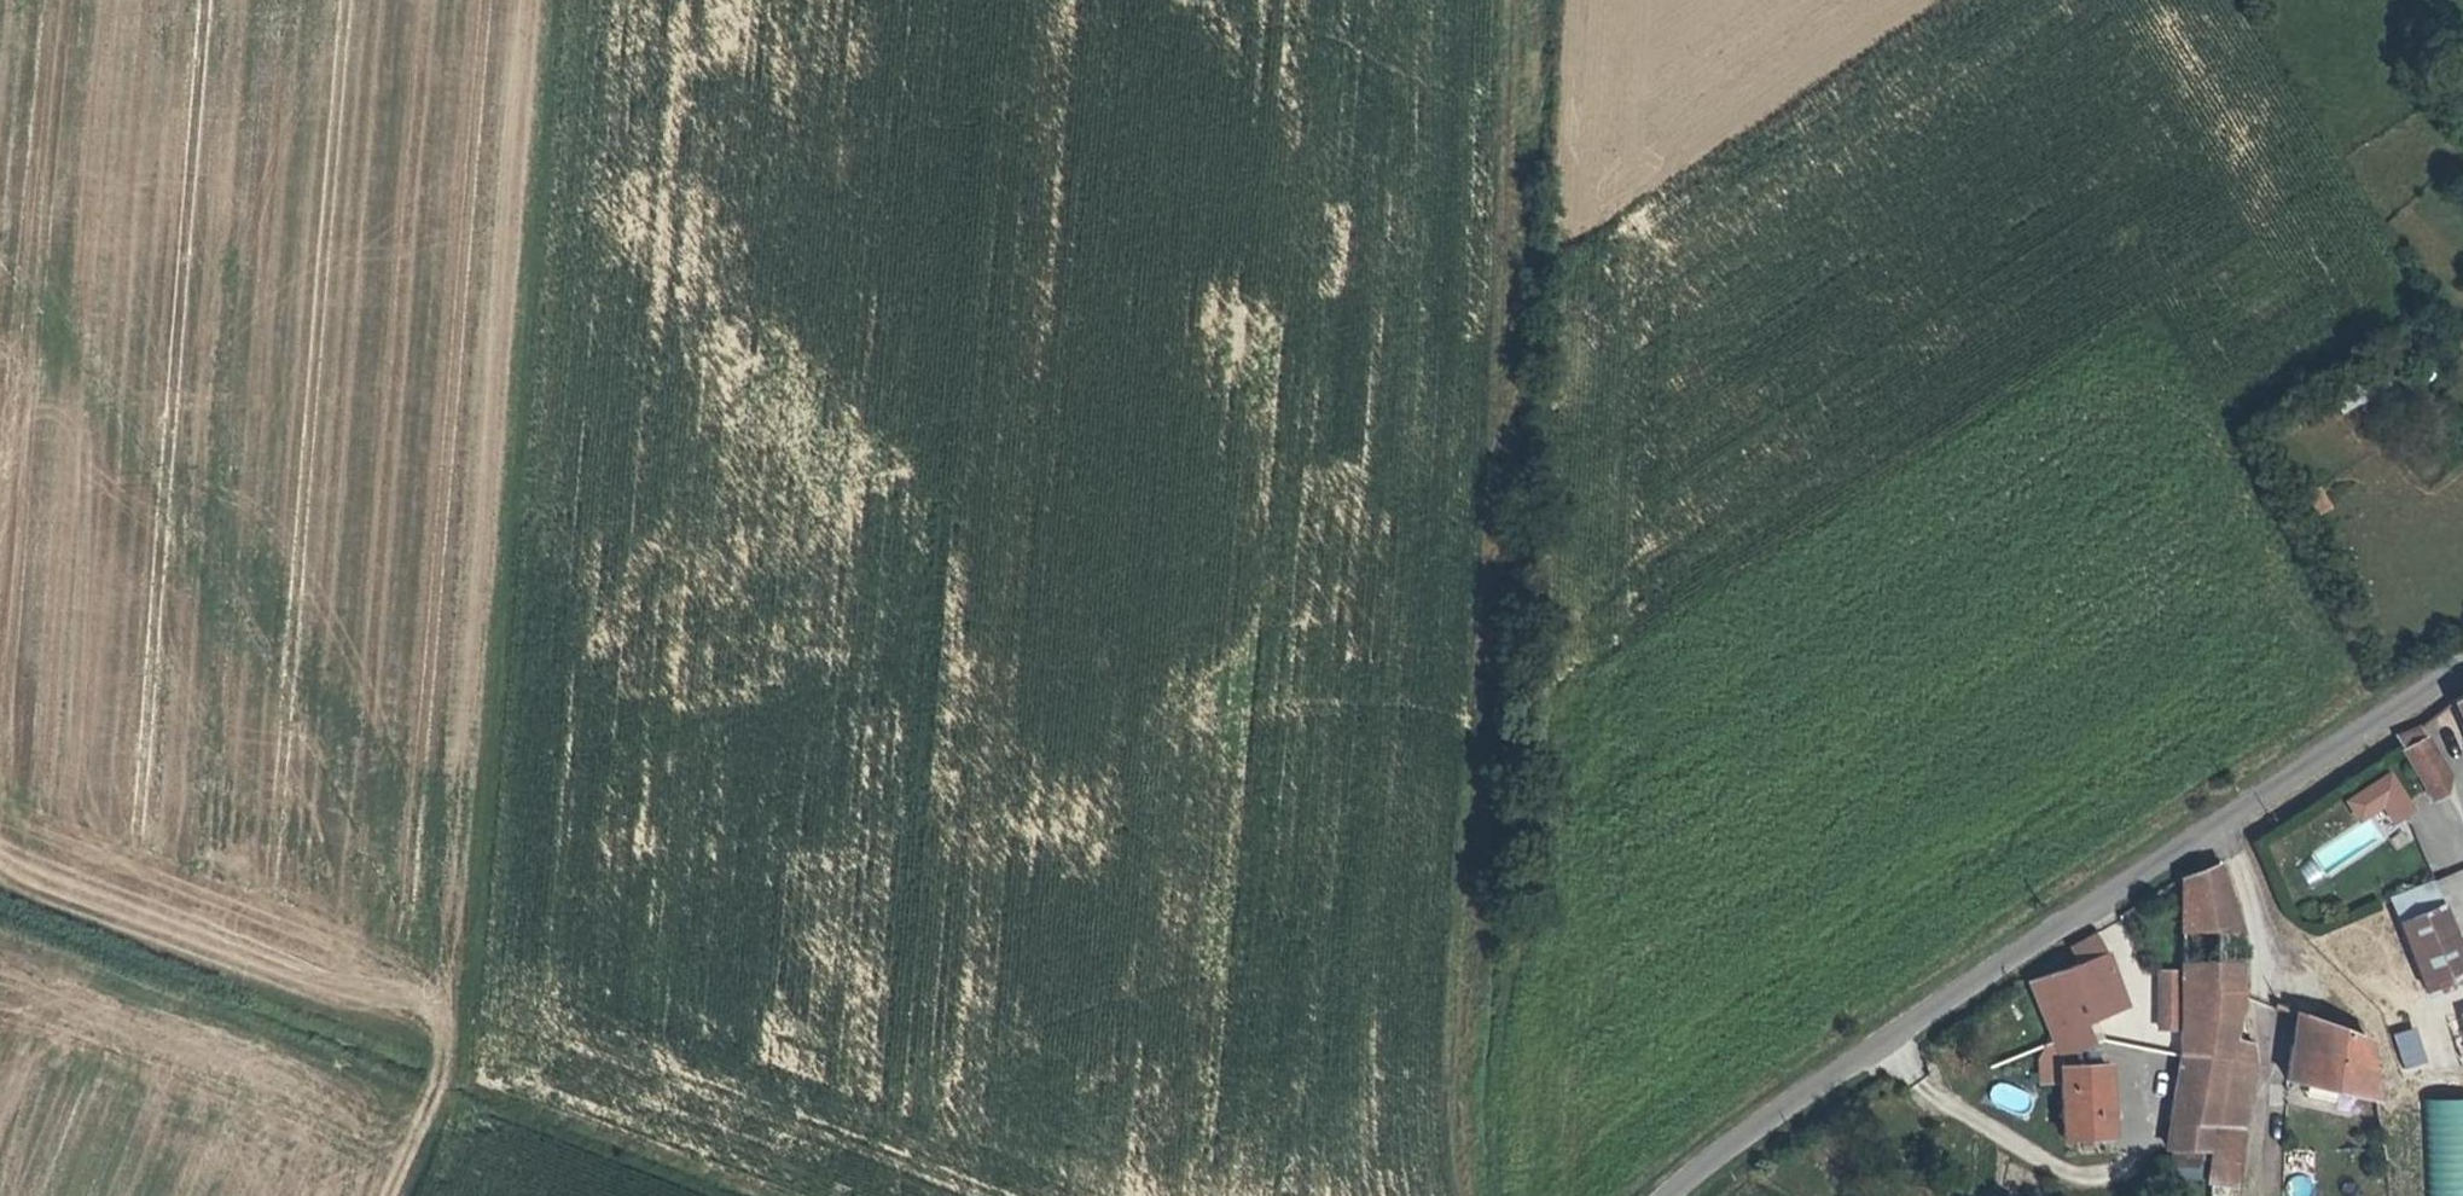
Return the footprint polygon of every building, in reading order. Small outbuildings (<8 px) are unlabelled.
[(2462,725),(2462,686),(2450,695),(2462,725)] [(2395,730),(2425,779),(2447,766),(2419,715),(2395,730)] [(2386,807),(2395,824),(2418,811),(2394,769),(2343,797),(2358,823),(2386,807)] [(2178,865),(2181,892),(2224,878),(2212,844),(2178,865)] [(2241,918),(2224,878),(2181,892),(2183,988),(2240,992),(2241,918)] [(2433,889),(2388,903),(2417,1000),(2462,986),(2433,889)] [(2091,919),(2071,931),(2076,949),(2098,941),(2091,919)] [(2043,1032),(2043,1033),(2053,1030),(2079,1020),(2104,1010),(2092,975),(2108,969),(2098,941),(2076,949),(2071,931),(2051,946),(2056,965),(2024,977),(2043,1032)] [(2156,960),(2148,1020),(2168,1022),(2175,963),(2156,960)] [(2092,975),(2104,1010),(2120,1004),(2108,969),(2092,975)] [(2238,1036),(2240,992),(2183,988),(2177,1049),(2226,1054),(2233,1055),(2227,1122),(2252,1125),(2260,1054),(2258,1038),(2238,1036)] [(2370,994),(2323,995),(2325,1027),(2283,1027),(2285,1062),(2306,1062),(2306,1075),(2336,1076),(2337,1063),(2378,1064),(2370,994)] [(2325,1027),(2323,995),(2280,997),(2283,1027),(2325,1027)] [(2447,1022),(2462,1094),(2462,1018),(2447,1022)] [(2085,1045),(2079,1020),(2053,1030),(2057,1055),(2085,1045)] [(2403,1068),(2429,1061),(2419,1025),(2393,1033),(2403,1068)] [(2053,1030),(2043,1033),(2039,1053),(2048,1090),(2063,1088),(2061,1077),(2059,1064),(2057,1055),(2053,1030)] [(2177,1049),(2172,1094),(2220,1100),(2226,1054),(2177,1049)] [(2105,1055),(2059,1064),(2061,1077),(2063,1088),(2072,1133),(2117,1125),(2105,1055)] [(2172,1094),(2169,1116),(2218,1120),(2220,1100),(2172,1094)] [(2215,1149),(2218,1120),(2169,1116),(2166,1141),(2215,1149)] [(2211,1195),(2236,1195),(2236,1189),(2212,1186),(2211,1195)]
